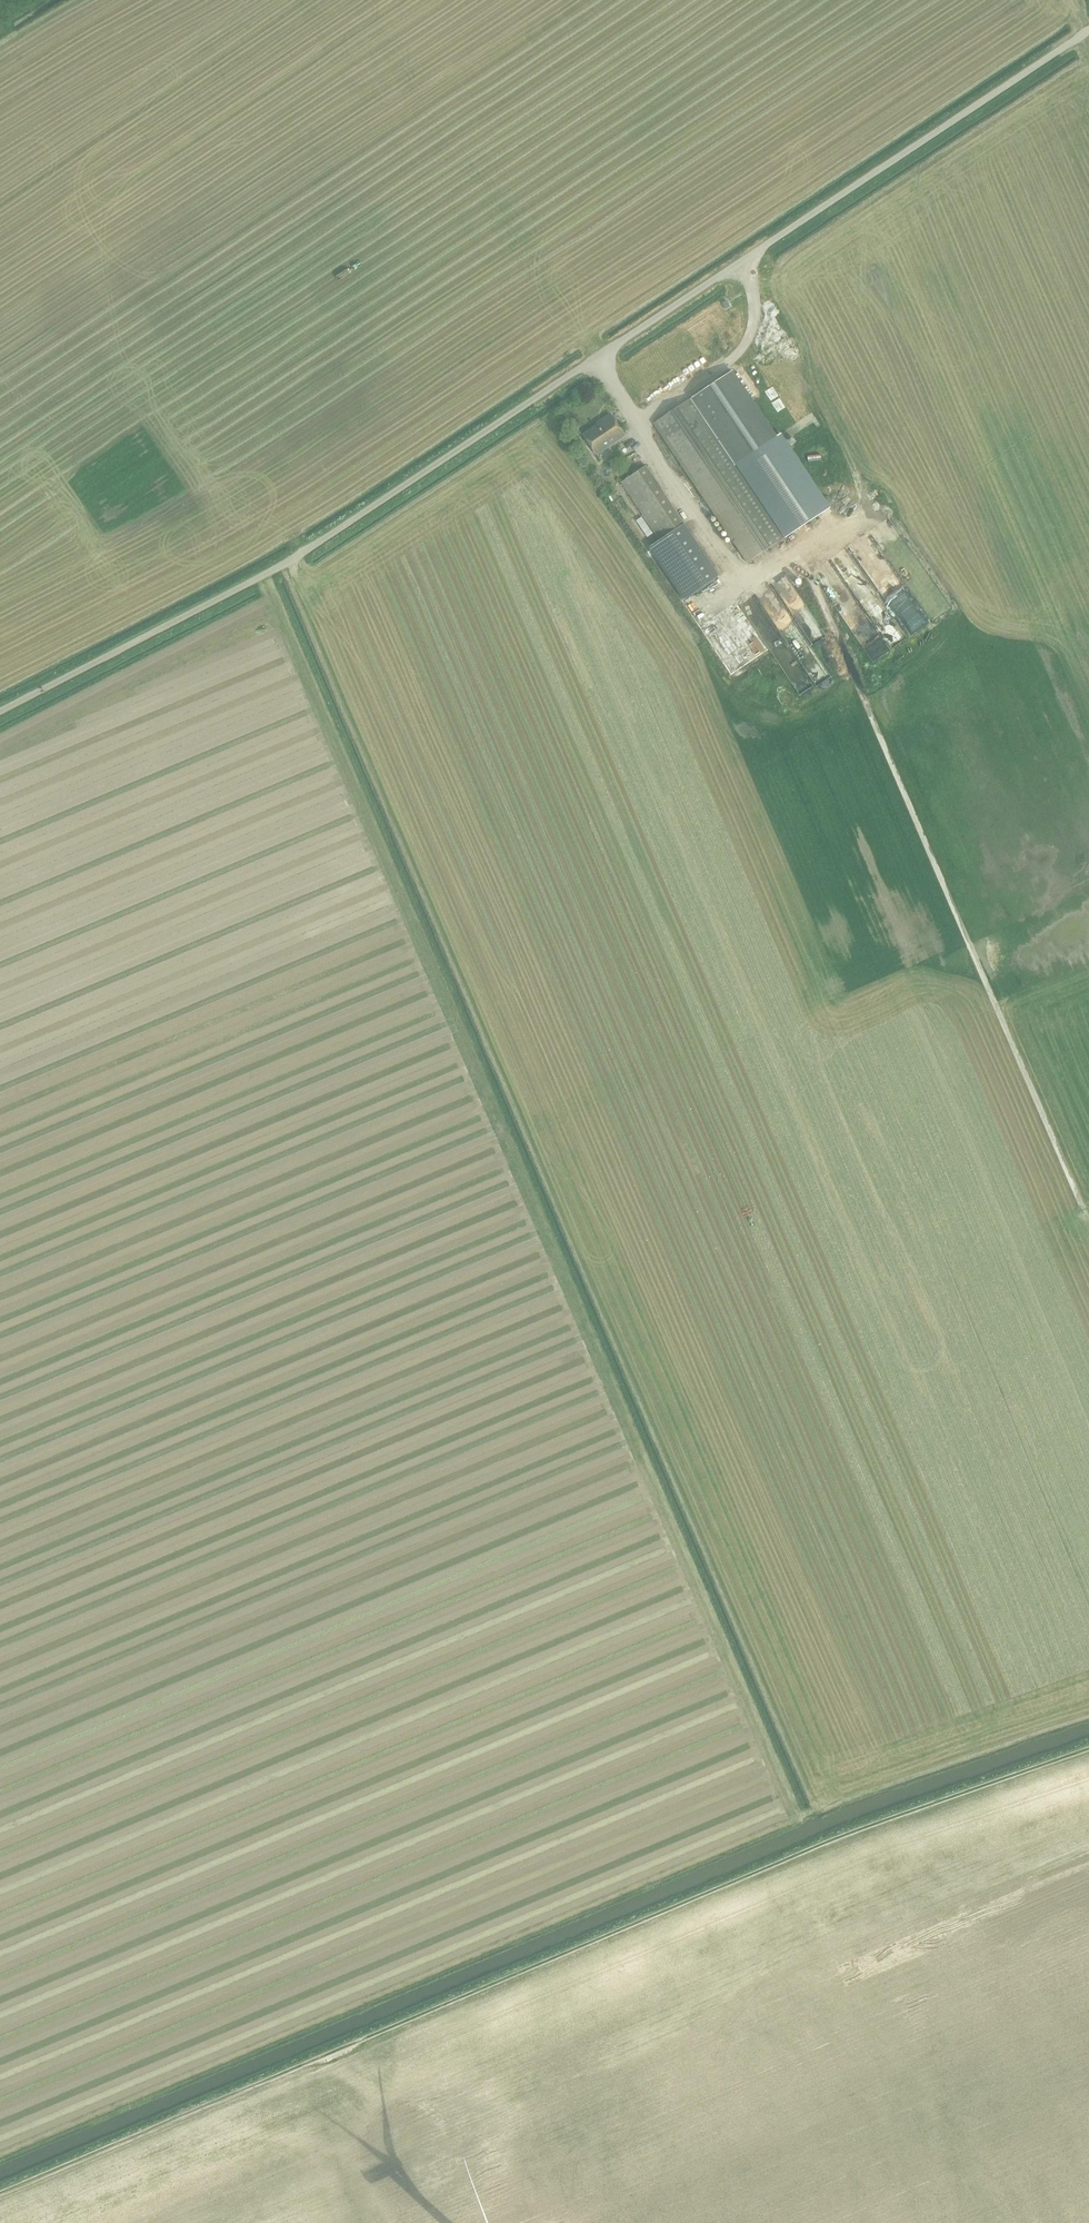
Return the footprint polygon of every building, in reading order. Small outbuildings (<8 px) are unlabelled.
[(775,437),(731,372),(654,423),(747,563),(825,511),(780,445),(813,422),(809,415),(775,437)] [(596,454),(625,435),(611,414),(602,420),(603,421),(584,435),(596,454)] [(646,466),(621,482),(660,540),(649,547),(683,599),(719,576),(685,525),(684,523),(646,466)]
